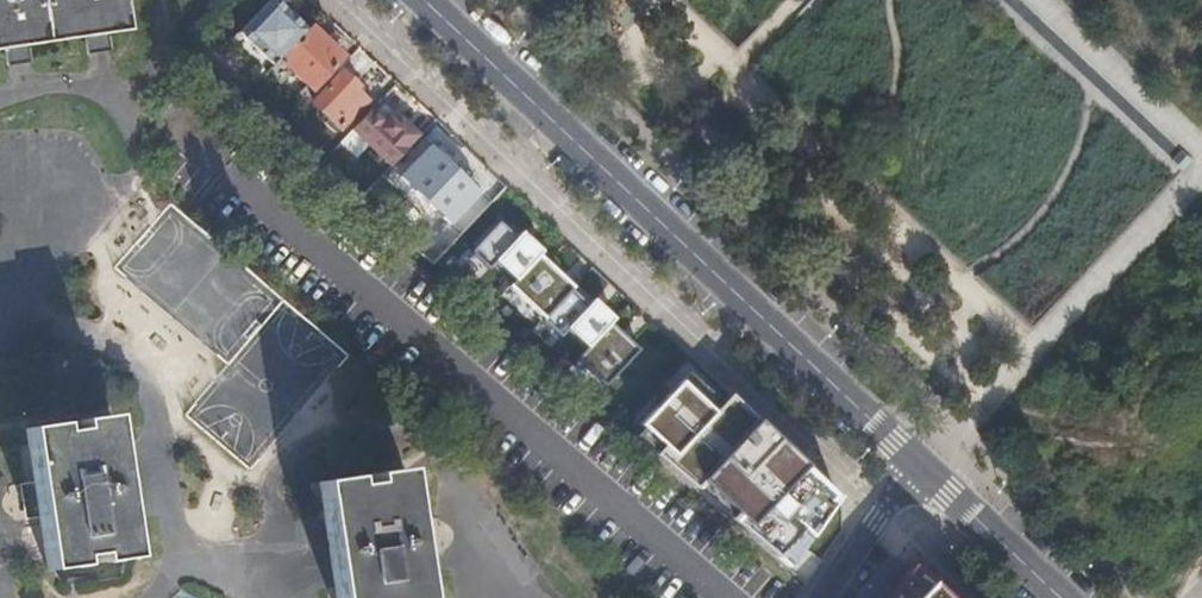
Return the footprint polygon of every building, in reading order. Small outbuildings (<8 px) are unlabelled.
[(127,30),(123,0),(0,0),(0,48),(127,30)] [(274,63),(307,29),(275,0),(269,0),(239,32),(273,65),(274,63)] [(302,89),(312,97),(340,67),(335,62),(343,56),(310,25),(307,29),(274,63),(281,70),(287,62),(309,82),(302,89)] [(312,100),(340,127),(365,100),(354,88),(356,85),(340,70),(312,100)] [(351,128),(390,165),(419,134),(399,116),(394,121),(374,102),(351,128)] [(399,179),(449,226),(482,193),(431,145),(399,179)] [(357,199),(432,264),(454,241),(431,220),(423,229),(371,185),(357,199)] [(517,192),(469,247),(611,371),(658,315),(517,192)] [(681,366),(638,418),(663,441),(651,456),(780,567),(847,483),(732,382),(718,399),(681,366)] [(27,426),(50,567),(83,561),(81,550),(101,546),(103,558),(138,552),(115,410),(82,416),(84,427),(64,431),(61,419),(27,426)] [(413,543),(401,466),(369,472),(370,482),(350,485),(349,474),(318,479),(336,597),(422,597),(413,543)] [(908,564),(885,597),(944,597),(908,564)]
